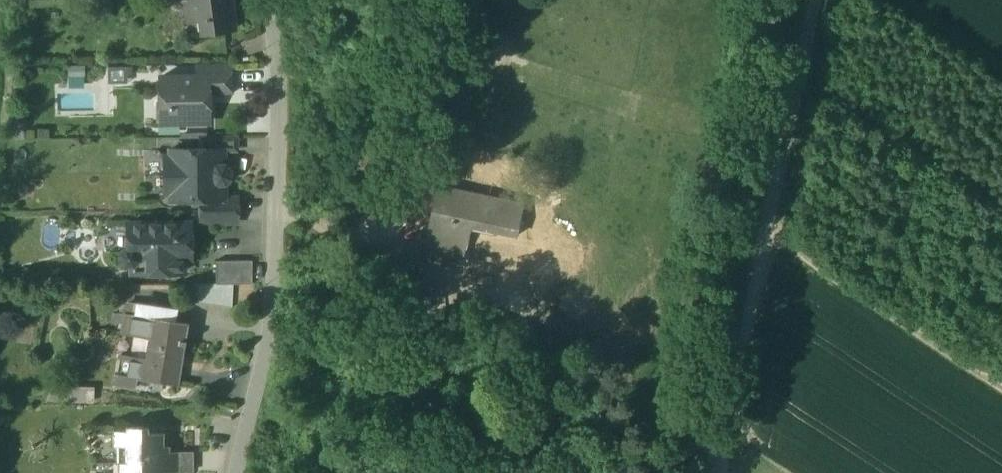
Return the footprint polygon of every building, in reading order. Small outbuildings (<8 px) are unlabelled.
[(207,32),(235,29),(231,0),(190,0),(192,15),(198,19),(205,18),(207,32)] [(208,94),(232,93),(232,64),(195,64),(196,76),(208,76),(208,94)] [(171,122),(208,122),(208,104),(205,104),(205,94),(208,94),(208,76),(196,76),(161,77),(161,106),(170,106),(170,109),(171,109),(171,122)] [(146,100),(146,120),(161,120),(160,99),(146,100)] [(224,151),(237,150),(236,137),(200,138),(200,149),(224,149),(224,151)] [(165,156),(166,175),(230,174),(230,170),(225,165),(224,165),(224,151),(224,149),(200,149),(170,150),(170,156),(165,156)] [(230,178),(230,174),(166,175),(166,193),(171,193),(171,200),(201,199),(224,199),(224,198),(224,184),(225,184),(230,178)] [(442,186),(441,191),(460,195),(461,190),(442,186)] [(428,253),(464,261),(471,226),(496,232),(516,236),(523,203),(461,190),(460,195),(441,191),(428,253)] [(201,199),(201,211),(237,211),(237,198),(224,198),(224,199),(201,199)] [(237,223),(237,211),(201,211),(201,223),(237,223)] [(133,273),(183,272),(183,259),(189,259),(189,237),(193,233),(193,227),(189,223),(128,223),(128,248),(125,248),(120,253),(120,260),(125,265),(133,265),(133,273)] [(516,236),(496,232),(492,254),(511,258),(516,236)] [(464,261),(428,253),(427,259),(462,267),(464,261)] [(216,261),(216,284),(234,284),(252,284),(252,261),(216,261)] [(233,308),(234,284),(216,284),(194,284),(194,302),(233,308)] [(115,384),(136,387),(137,378),(177,384),(183,345),(185,346),(186,342),(184,341),(187,325),(175,323),(156,320),(157,307),(135,304),(134,317),(126,316),(124,334),(133,335),(150,338),(147,360),(130,357),(120,355),(115,384)] [(156,320),(175,323),(177,310),(157,307),(156,320)] [(150,338),(133,335),(130,357),(147,360),(150,338)] [(95,388),(67,387),(67,403),(94,403),(95,388)] [(163,472),(163,463),(169,463),(169,452),(169,446),(163,446),(164,433),(148,433),(148,427),(127,427),(127,431),(114,431),(114,446),(119,446),(119,472),(163,472)] [(163,463),(163,472),(193,472),(192,452),(169,452),(169,463),(163,463)]
